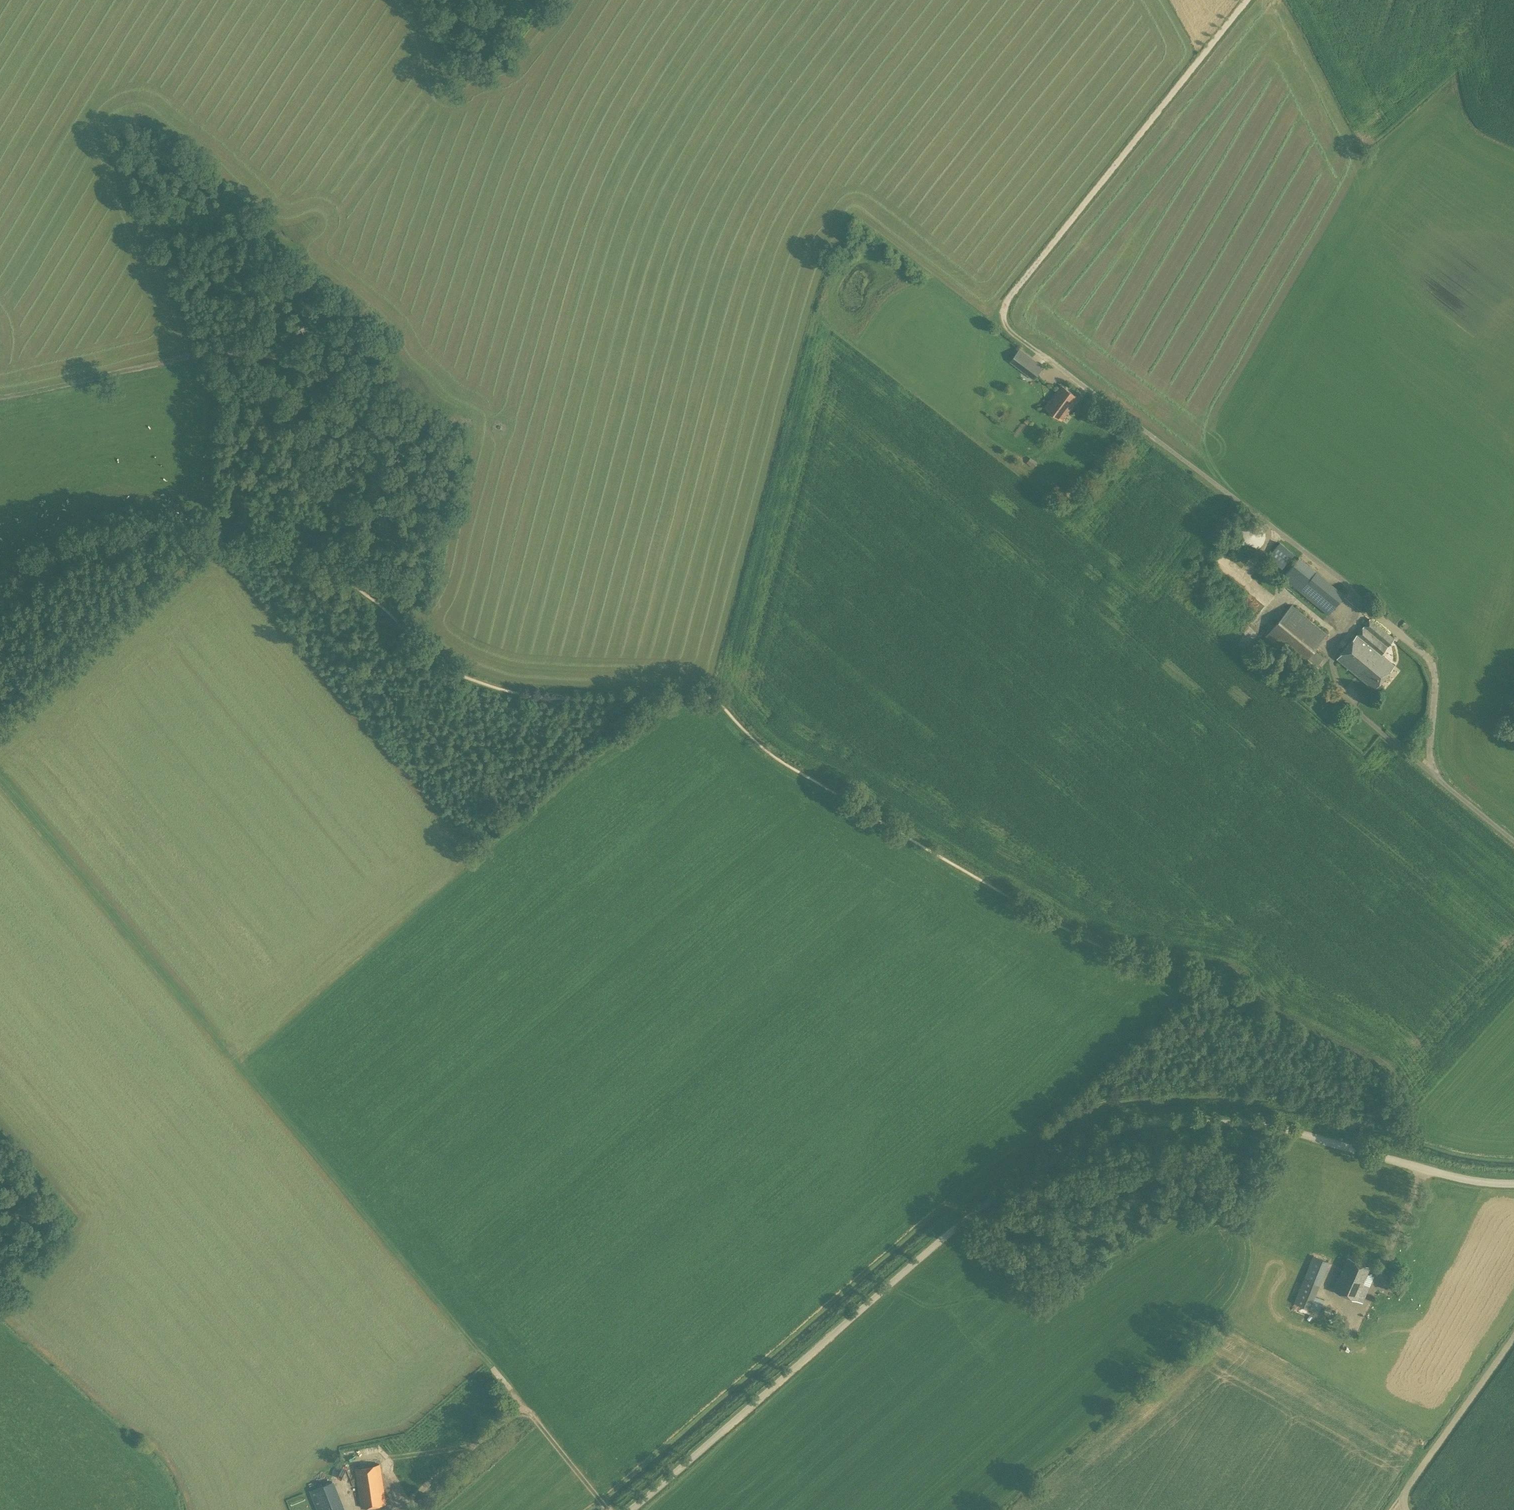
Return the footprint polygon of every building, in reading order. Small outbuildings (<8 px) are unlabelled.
[(1042,367),(1019,350),(1010,361),(1034,379),(1042,367)] [(1062,385),(1044,408),(1060,420),(1078,397),(1062,385)] [(1037,462),(1030,457),(1026,463),(1033,468),(1037,462)] [(1256,522),(1250,521),(1246,522),(1241,524),(1238,529),(1236,533),(1236,538),(1238,543),(1241,547),(1246,549),(1251,550),(1255,549),(1260,547),(1264,543),(1265,538),(1265,533),(1263,528),(1260,524),(1256,522)] [(1294,555),(1280,543),(1268,557),(1282,569),(1294,555)] [(1344,595),(1316,571),(1299,558),(1282,578),(1328,615),(1344,595)] [(1324,657),(1314,650),(1327,634),(1292,604),(1264,638),(1309,675),(1324,657)] [(1370,618),(1357,634),(1337,658),(1358,676),(1379,652),(1381,654),(1394,638),(1370,618)] [(1379,652),(1358,676),(1374,689),(1394,665),(1381,654),(1379,652)] [(1320,1236),(1313,1255),(1294,1302),(1319,1312),(1324,1299),(1315,1296),(1329,1262),(1323,1259),(1330,1240),(1320,1236)] [(1349,1258),(1344,1270),(1342,1269),(1332,1290),(1362,1303),(1369,1286),(1365,1283),(1367,1279),(1364,1278),(1370,1266),(1349,1258)] [(420,1416),(426,1410),(415,1398),(408,1404),(420,1416)] [(379,1464),(355,1468),(361,1507),(385,1503),(379,1464)] [(338,1480),(311,1488),(318,1509),(347,1509),(338,1480)]
